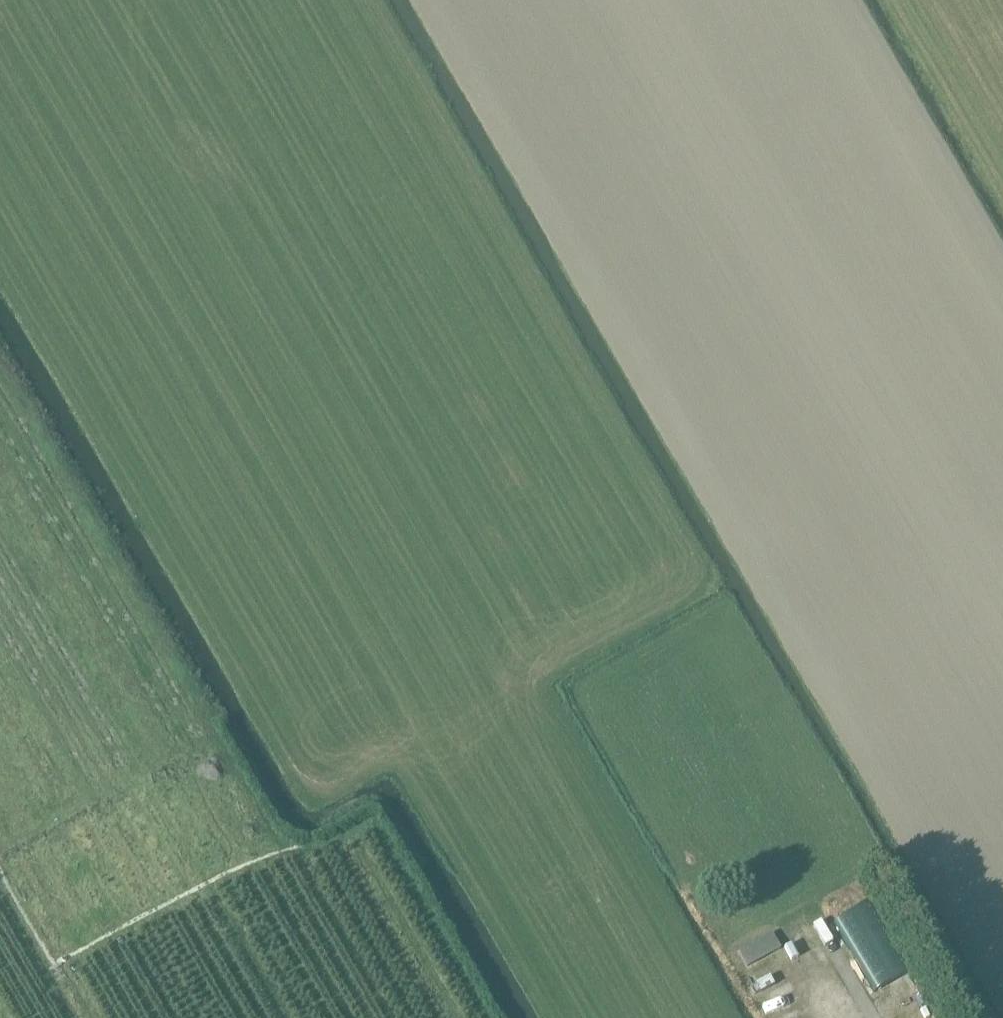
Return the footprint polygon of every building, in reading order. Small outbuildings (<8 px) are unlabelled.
[(871,902),(834,924),(874,993),(912,971),(871,902)] [(738,951),(747,967),(781,949),(772,932),(738,951)]
